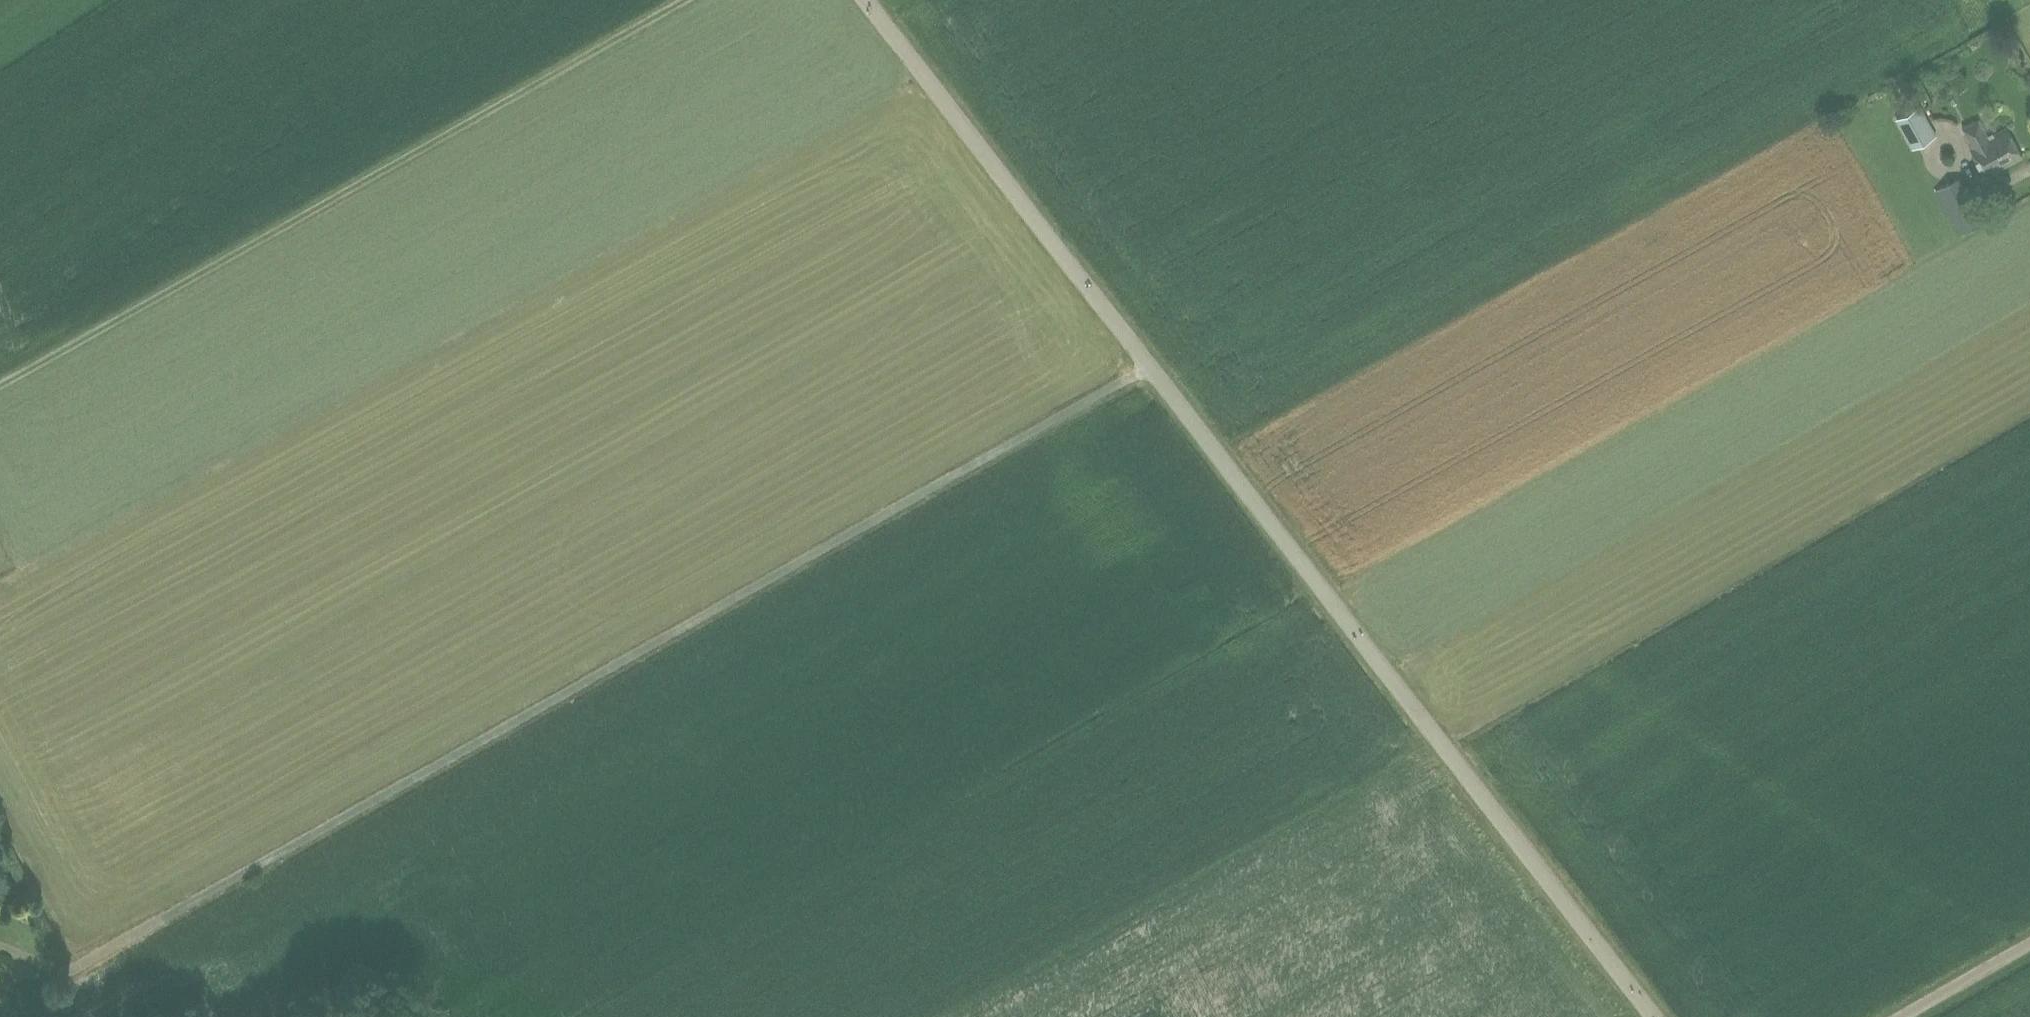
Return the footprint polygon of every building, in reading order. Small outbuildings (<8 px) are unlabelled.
[(1912,146),(1936,133),(1921,105),(1897,118),(1912,146)] [(1989,136),(1979,119),(1963,127),(1973,145),(1970,146),(1986,176),(2022,156),(2006,127),(1989,136)] [(1959,178),(1939,190),(1956,221),(1962,232),(1983,221),(1959,178)]
